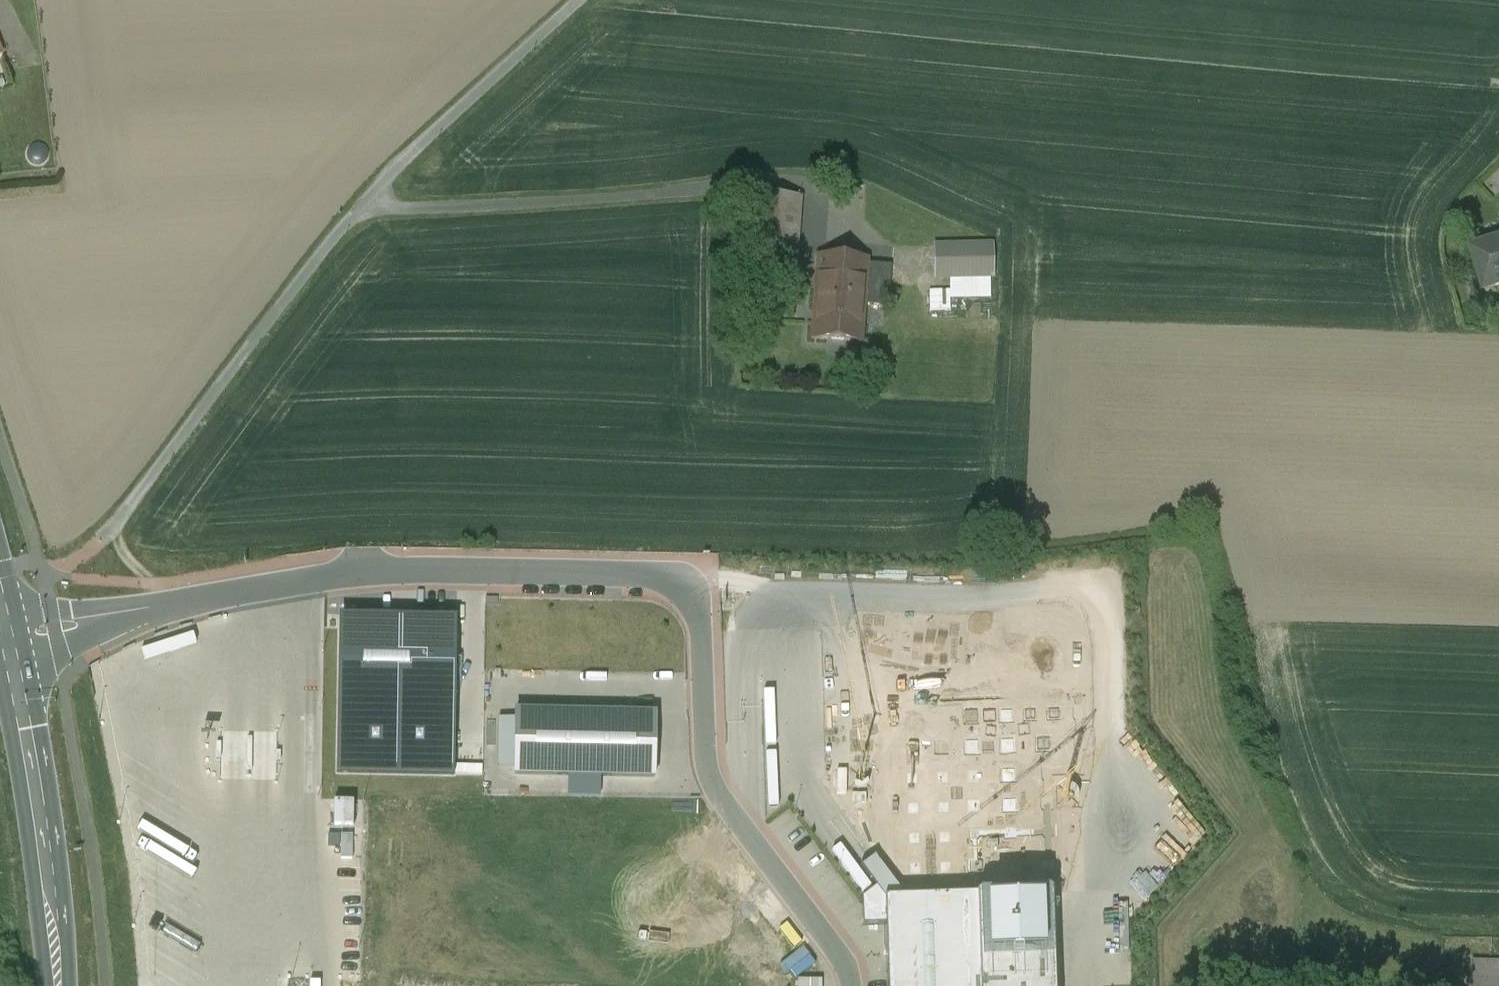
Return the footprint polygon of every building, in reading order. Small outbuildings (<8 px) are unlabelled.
[(800,198),(755,195),(750,269),(795,273),(800,198)] [(1475,251),(1475,249),(1473,250),(1486,290),(1498,286),(1498,244),(1475,251)] [(936,278),(993,277),(992,245),(935,247),(936,278)] [(867,261),(819,258),(812,339),(861,342),(864,305),(867,264),(867,261)] [(891,266),(867,264),(864,305),(888,307),(891,266)] [(340,618),(338,774),(452,776),(455,621),(340,618)] [(516,713),(515,777),(655,779),(656,715),(516,713)] [(853,808),(861,799),(820,763),(813,771),(853,808)] [(888,900),(890,985),(1057,985),(1054,896),(888,900)] [(1472,964),(1471,985),(1498,985),(1498,965),(1472,964)]
